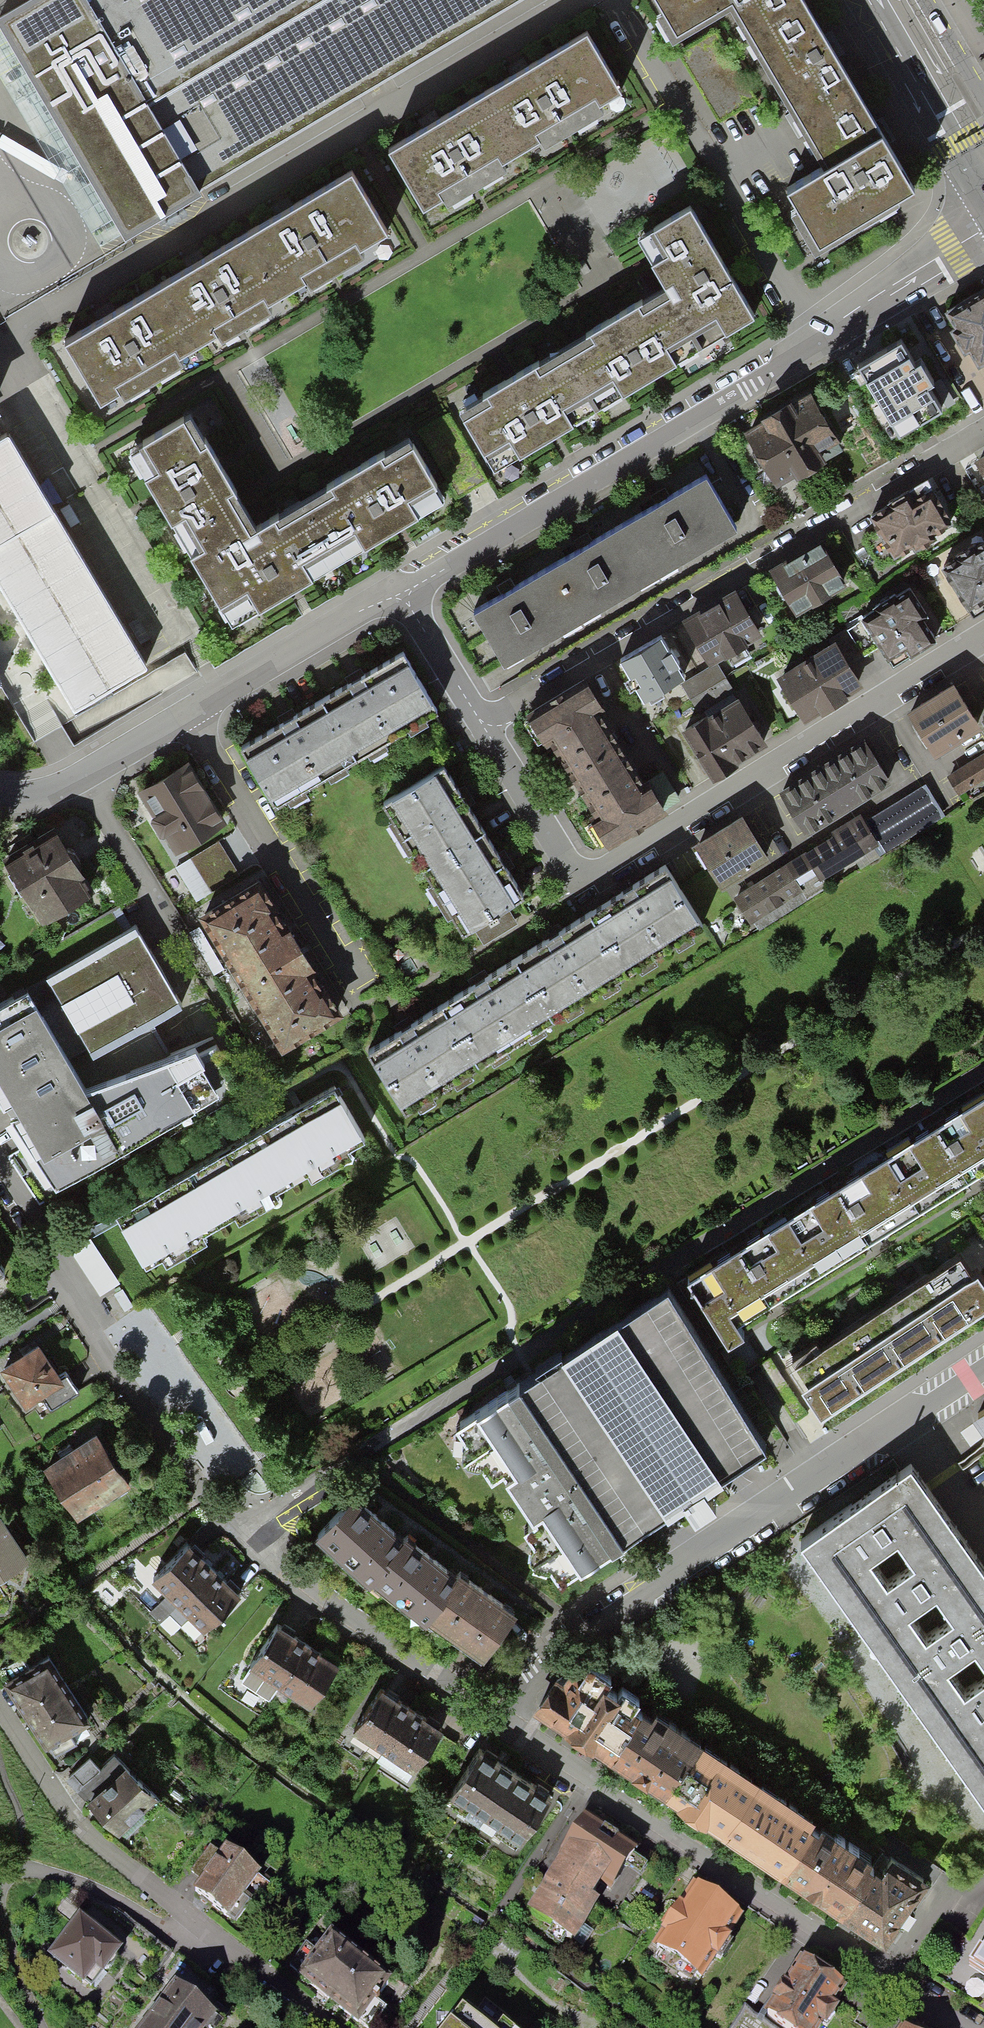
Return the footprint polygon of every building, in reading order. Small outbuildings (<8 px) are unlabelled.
[(0,26),(0,30),(126,243),(538,0),(43,0),(0,26)] [(799,0),(650,0),(677,47),(735,13),(834,182),(791,206),(824,263),(920,207),(799,0)] [(389,148),(422,203),(440,192),(447,204),(478,186),(508,168),(501,156),(540,133),(546,144),(577,126),(608,107),(603,98),(619,88),(584,30),(389,148)] [(715,33),(674,57),(716,127),(757,103),(715,33)] [(363,244),(386,230),(351,172),(67,343),(99,397),(116,387),(123,397),(154,378),(186,359),(180,350),(219,327),(224,334),(248,320),(272,305),(267,298),(302,277),(307,285),(337,267),(366,249),(363,244)] [(756,314),(693,208),(641,238),(668,284),(458,408),(494,469),(756,314)] [(939,318),(949,335),(945,338),(956,357),(962,353),(971,369),(983,362),(983,292),(939,318)] [(901,341),(859,366),(901,434),(942,409),(928,385),(935,381),(922,360),(915,364),(901,341)] [(688,357),(693,369),(724,355),(719,344),(688,357)] [(807,392),(739,431),(771,486),(838,447),(807,392)] [(256,525),(190,412),(131,446),(234,622),(444,500),(407,437),(256,525)] [(74,714),(147,670),(52,510),(62,505),(54,492),(49,483),(39,488),(9,437),(0,442),(0,590),(74,714)] [(974,466),(983,483),(983,460),(974,466)] [(735,527),(703,472),(470,608),(502,663),(735,527)] [(929,543),(950,532),(924,486),(868,517),(879,536),(867,543),(881,568),(908,553),(912,559),(932,548),(929,543)] [(764,571),(790,616),(844,585),(818,540),(764,571)] [(983,609),(983,542),(942,567),(973,616),(983,609)] [(895,662),(931,641),(917,619),(923,615),(907,588),(865,614),(895,662)] [(679,622),(704,665),(757,635),(731,591),(679,622)] [(658,633),(612,662),(638,704),(684,676),(658,633)] [(832,642),(772,680),(799,723),(859,685),(832,642)] [(405,652),(241,746),(277,807),(440,712),(405,652)] [(679,687),(695,713),(733,691),(717,664),(679,687)] [(584,680),(525,717),(546,751),(551,748),(597,822),(592,825),(609,853),(668,816),(652,790),(648,793),(600,716),(605,713),(584,680)] [(953,683),(903,713),(928,756),(979,726),(953,683)] [(737,697),(677,733),(706,779),(765,743),(737,697)] [(865,742),(779,794),(805,837),(892,785),(865,742)] [(947,775),(957,791),(983,775),(983,753),(947,775)] [(186,757),(133,788),(148,813),(140,818),(152,838),(160,833),(171,852),(223,821),(186,757)] [(518,896),(437,765),(377,802),(458,933),(518,896)] [(930,790),(867,828),(881,853),(945,815),(930,790)] [(768,855),(741,813),(690,845),(717,887),(768,855)] [(857,815),(733,892),(756,930),(881,853),(857,815)] [(2,862),(41,928),(95,895),(55,829),(2,862)] [(231,846),(200,865),(212,884),(243,866),(231,846)] [(665,866),(369,1050),(405,1107),(701,924),(665,866)] [(197,921),(277,1061),(343,1023),(263,883),(197,921)] [(176,1002),(133,927),(26,988),(70,1063),(176,1002)] [(26,988),(0,1002),(0,1105),(54,1187),(244,1080),(216,1037),(82,1087),(76,1076),(70,1063),(26,988)] [(145,1272),(374,1136),(339,1077),(110,1213),(145,1272)] [(685,1276),(725,1343),(743,1333),(736,1321),(983,1167),(983,1094),(685,1276)] [(120,1280),(90,1234),(70,1247),(100,1293),(120,1280)] [(789,1374),(822,1423),(983,1316),(983,1289),(978,1281),(974,1283),(960,1262),(874,1318),(789,1374)] [(122,1288),(114,1293),(125,1310),(133,1305),(122,1288)] [(668,1300),(521,1398),(625,1553),(669,1525),(684,1515),(695,1532),(716,1519),(705,1501),(749,1473),(767,1461),(668,1300)] [(23,1409),(66,1383),(41,1340),(0,1364),(0,1370),(23,1409)] [(625,1553),(521,1398),(477,1426),(473,1422),(457,1435),(491,1487),(502,1481),(534,1531),(526,1538),(534,1553),(529,1564),(536,1578),(547,1578),(551,1575),(562,1589),(578,1577),(582,1582),(611,1561),(612,1563),(625,1553)] [(973,1425),(983,1440),(983,1417),(973,1425)] [(43,1464),(75,1518),(130,1485),(97,1431),(43,1464)] [(907,1456),(794,1536),(983,1800),(983,1563),(907,1456)] [(401,1533),(355,1490),(317,1531),(367,1578),(371,1572),(401,1533)] [(0,1523),(0,1579),(25,1563),(0,1523)] [(457,1566),(406,1527),(401,1533),(371,1572),(423,1614),(427,1609),(457,1566)] [(149,1581),(176,1608),(214,1571),(187,1543),(149,1581)] [(520,1601),(461,1560),(457,1566),(427,1609),(485,1650),(520,1601)] [(214,1571),(176,1608),(201,1634),(239,1596),(214,1571)] [(255,1658),(282,1679),(309,1643),(282,1622),(255,1658)] [(309,1643),(282,1679),(311,1701),(339,1665),(309,1643)] [(3,1686),(23,1716),(67,1686),(47,1657),(3,1686)] [(541,1714),(882,1938),(920,1881),(579,1657),(541,1714)] [(352,1728),(382,1750),(414,1706),(383,1685),(352,1728)] [(67,1686),(23,1716),(44,1747),(88,1717),(67,1686)] [(414,1706),(382,1750),(412,1772),(444,1728),(414,1706)] [(448,1796),(483,1821),(520,1771),(485,1745),(448,1796)] [(101,1767),(90,1755),(65,1778),(118,1833),(160,1793),(118,1750),(101,1767)] [(520,1771),(483,1821),(519,1847),(555,1796),(520,1771)] [(641,1853),(587,1817),(526,1908),(576,1941),(598,1909),(590,1904),(604,1884),(615,1892),(641,1853)] [(265,1878),(229,1847),(189,1893),(225,1924),(265,1878)] [(739,1922),(694,1891),(652,1953),(697,1984),(739,1922)] [(88,1993),(120,1952),(76,1919),(45,1960),(88,1993)] [(297,1977),(322,1999),(355,1961),(329,1939),(297,1977)] [(968,1963),(983,1972),(983,1948),(979,1947),(968,1963)] [(798,1957),(762,2019),(777,2027),(821,2027),(847,1984),(798,1957)] [(355,1961),(322,1999),(351,2023),(383,1985),(355,1961)] [(175,1983),(140,2027),(227,2027),(229,2026),(175,1983)] [(459,2009),(444,2027),(483,2027),(459,2009)]
